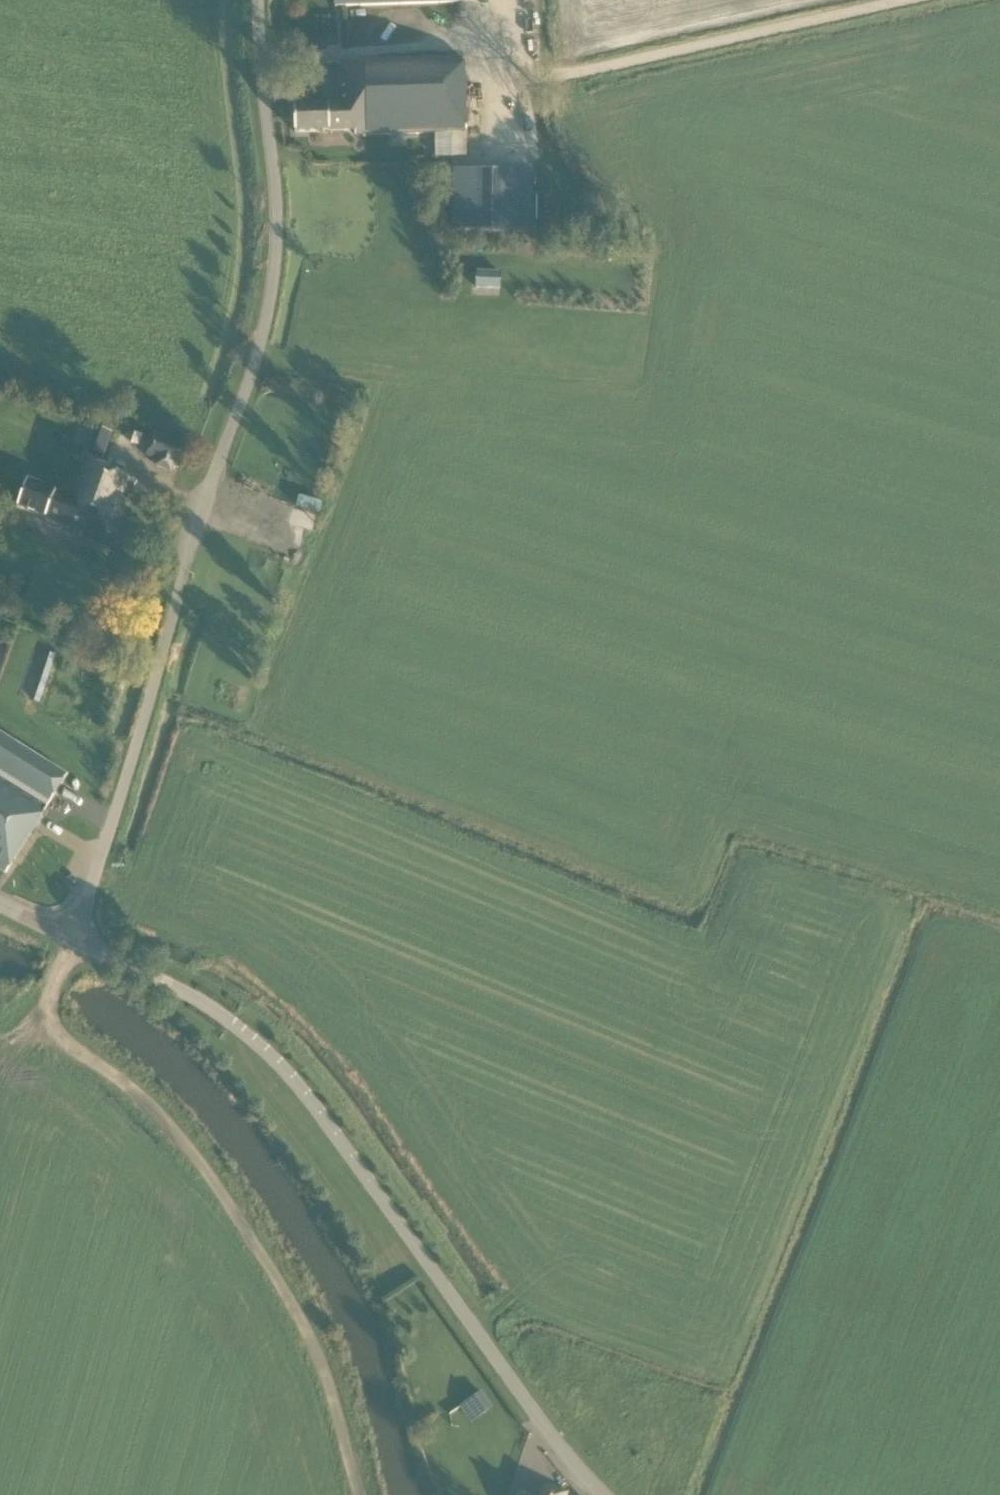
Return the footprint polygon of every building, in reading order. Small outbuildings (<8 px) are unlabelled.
[(464,4),(464,0),(334,0),(335,8),(464,4)] [(465,132),(463,59),(336,63),(338,106),(293,107),(294,133),(354,131),(354,136),(465,132)] [(531,231),(532,171),(477,170),(476,230),(531,231)] [(500,290),(501,273),(476,272),(475,289),(500,290)] [(107,457),(113,433),(95,428),(89,453),(107,457)] [(179,469),(187,446),(153,434),(145,457),(157,461),(155,467),(170,472),(172,466),(179,469)] [(111,549),(135,481),(83,462),(70,497),(27,481),(17,509),(47,520),(46,524),(47,528),(58,532),(61,530),(63,526),(81,533),(79,538),(111,549)] [(316,531),(321,502),(295,497),(290,526),(316,531)] [(283,560),(287,548),(234,529),(230,541),(283,560)] [(50,586),(40,587),(36,591),(37,598),(42,601),(52,600),(55,595),(55,590),(50,586)] [(0,735),(0,870),(6,874),(66,776),(0,735)] [(481,1391),(459,1407),(471,1424),(486,1413),(485,1412),(492,1407),(481,1391)]
